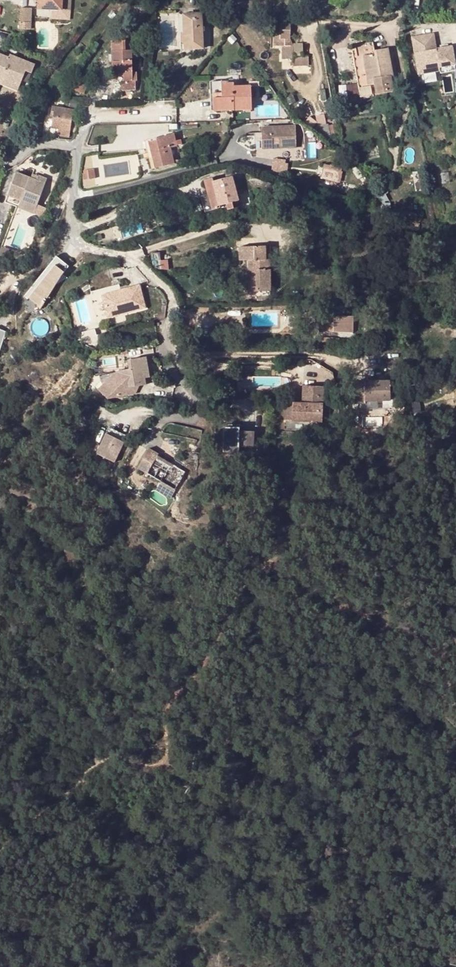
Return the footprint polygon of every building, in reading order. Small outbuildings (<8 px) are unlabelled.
[(38,9),(49,9),(61,10),(61,0),(39,0),(38,9)] [(20,8),(20,28),(30,29),(30,8),(20,8)] [(50,18),(71,20),(72,12),(51,10),(50,18)] [(209,14),(201,15),(202,27),(210,27),(209,14)] [(201,15),(183,15),(185,50),(203,49),(202,27),(201,15)] [(291,24),(282,24),(282,34),(282,41),(286,40),(286,46),(290,46),(291,24)] [(419,73),(440,70),(439,66),(455,64),(452,46),(448,46),(441,47),(436,48),(434,33),(412,36),(419,73)] [(282,34),(275,34),(275,46),(286,46),(286,40),(282,41),(282,34)] [(131,41),(111,42),(111,52),(131,51),(131,41)] [(393,91),(391,76),(390,72),(392,71),(389,49),(376,51),(377,54),(374,55),(372,42),(356,45),(358,57),(363,56),(368,79),(374,78),(375,83),(377,94),(393,91)] [(123,70),(123,74),(124,81),(122,81),(122,90),(136,89),(135,81),(133,81),(131,51),(111,52),(112,71),(123,70)] [(298,52),(293,55),(296,61),(301,58),(299,54),(298,52)] [(12,77),(14,65),(15,59),(8,56),(0,53),(0,76),(2,77),(3,74),(12,77)] [(35,63),(16,56),(15,59),(14,65),(12,77),(21,81),(26,70),(31,72),(35,63)] [(440,70),(440,72),(455,70),(455,64),(439,66),(440,70)] [(26,72),(24,82),(31,83),(33,74),(26,72)] [(77,73),(70,88),(82,93),(88,77),(77,73)] [(1,81),(11,86),(12,77),(3,74),(2,77),(1,81)] [(12,77),(11,86),(18,88),(21,81),(12,77)] [(213,84),(214,94),(222,94),(222,84),(213,84)] [(233,84),(222,84),(222,94),(214,94),(214,111),(250,110),(250,86),(233,87),(233,84)] [(52,128),(58,129),(70,130),(73,109),(67,108),(53,107),(51,116),(53,116),(52,128)] [(341,137),(338,124),(330,125),(332,138),(341,137)] [(294,127),(260,128),(261,149),(294,147),(294,127)] [(70,130),(58,129),(57,136),(70,137),(70,130)] [(174,134),(148,140),(156,169),(174,164),(170,147),(177,146),(174,134)] [(274,159),(273,170),(287,171),(288,160),(274,159)] [(334,168),(325,165),(321,177),(331,181),(334,168)] [(15,172),(7,195),(20,200),(37,205),(46,178),(37,175),(37,176),(36,179),(30,178),(15,172)] [(232,177),(211,183),(215,195),(207,198),(211,211),(219,208),(220,213),(233,209),(231,203),(239,201),(232,177)] [(203,182),(207,198),(215,195),(211,183),(210,179),(203,182)] [(373,191),(386,207),(391,206),(391,204),(386,195),(389,194),(389,184),(372,187),(373,191)] [(37,205),(20,200),(18,207),(34,213),(37,205)] [(270,282),(269,247),(243,247),(243,261),(249,261),(253,261),(253,270),(249,270),(249,292),(270,291),(270,282)] [(25,258),(29,259),(31,254),(21,252),(5,248),(3,255),(18,259),(25,258)] [(151,254),(152,259),(153,265),(154,271),(161,270),(160,253),(151,254)] [(23,297),(40,311),(55,288),(62,276),(69,267),(56,257),(23,297)] [(125,292),(107,296),(111,318),(128,315),(148,310),(143,288),(125,292)] [(352,318),(320,317),(320,332),(322,332),(333,332),(338,333),(352,333),(352,318)] [(9,331),(0,328),(0,355),(9,331)] [(129,369),(121,370),(123,382),(128,381),(129,388),(142,386),(141,379),(145,378),(149,378),(146,357),(127,360),(129,369)] [(389,385),(353,384),(353,406),(365,407),(364,404),(389,404),(389,385)] [(322,388),(302,387),(302,405),(291,405),(290,423),(320,424),(322,397),(325,397),(325,390),(322,390),(322,388)] [(283,422),(290,423),(291,405),(284,404),(283,422)] [(240,430),(224,429),(224,435),(217,435),(216,448),(224,449),(224,453),(239,454),(239,449),(255,449),(255,435),(240,435),(240,430)] [(115,437),(106,433),(96,453),(114,462),(126,438),(117,433),(115,437)] [(160,454),(150,449),(139,469),(177,489),(187,472),(159,456),(160,454)]
